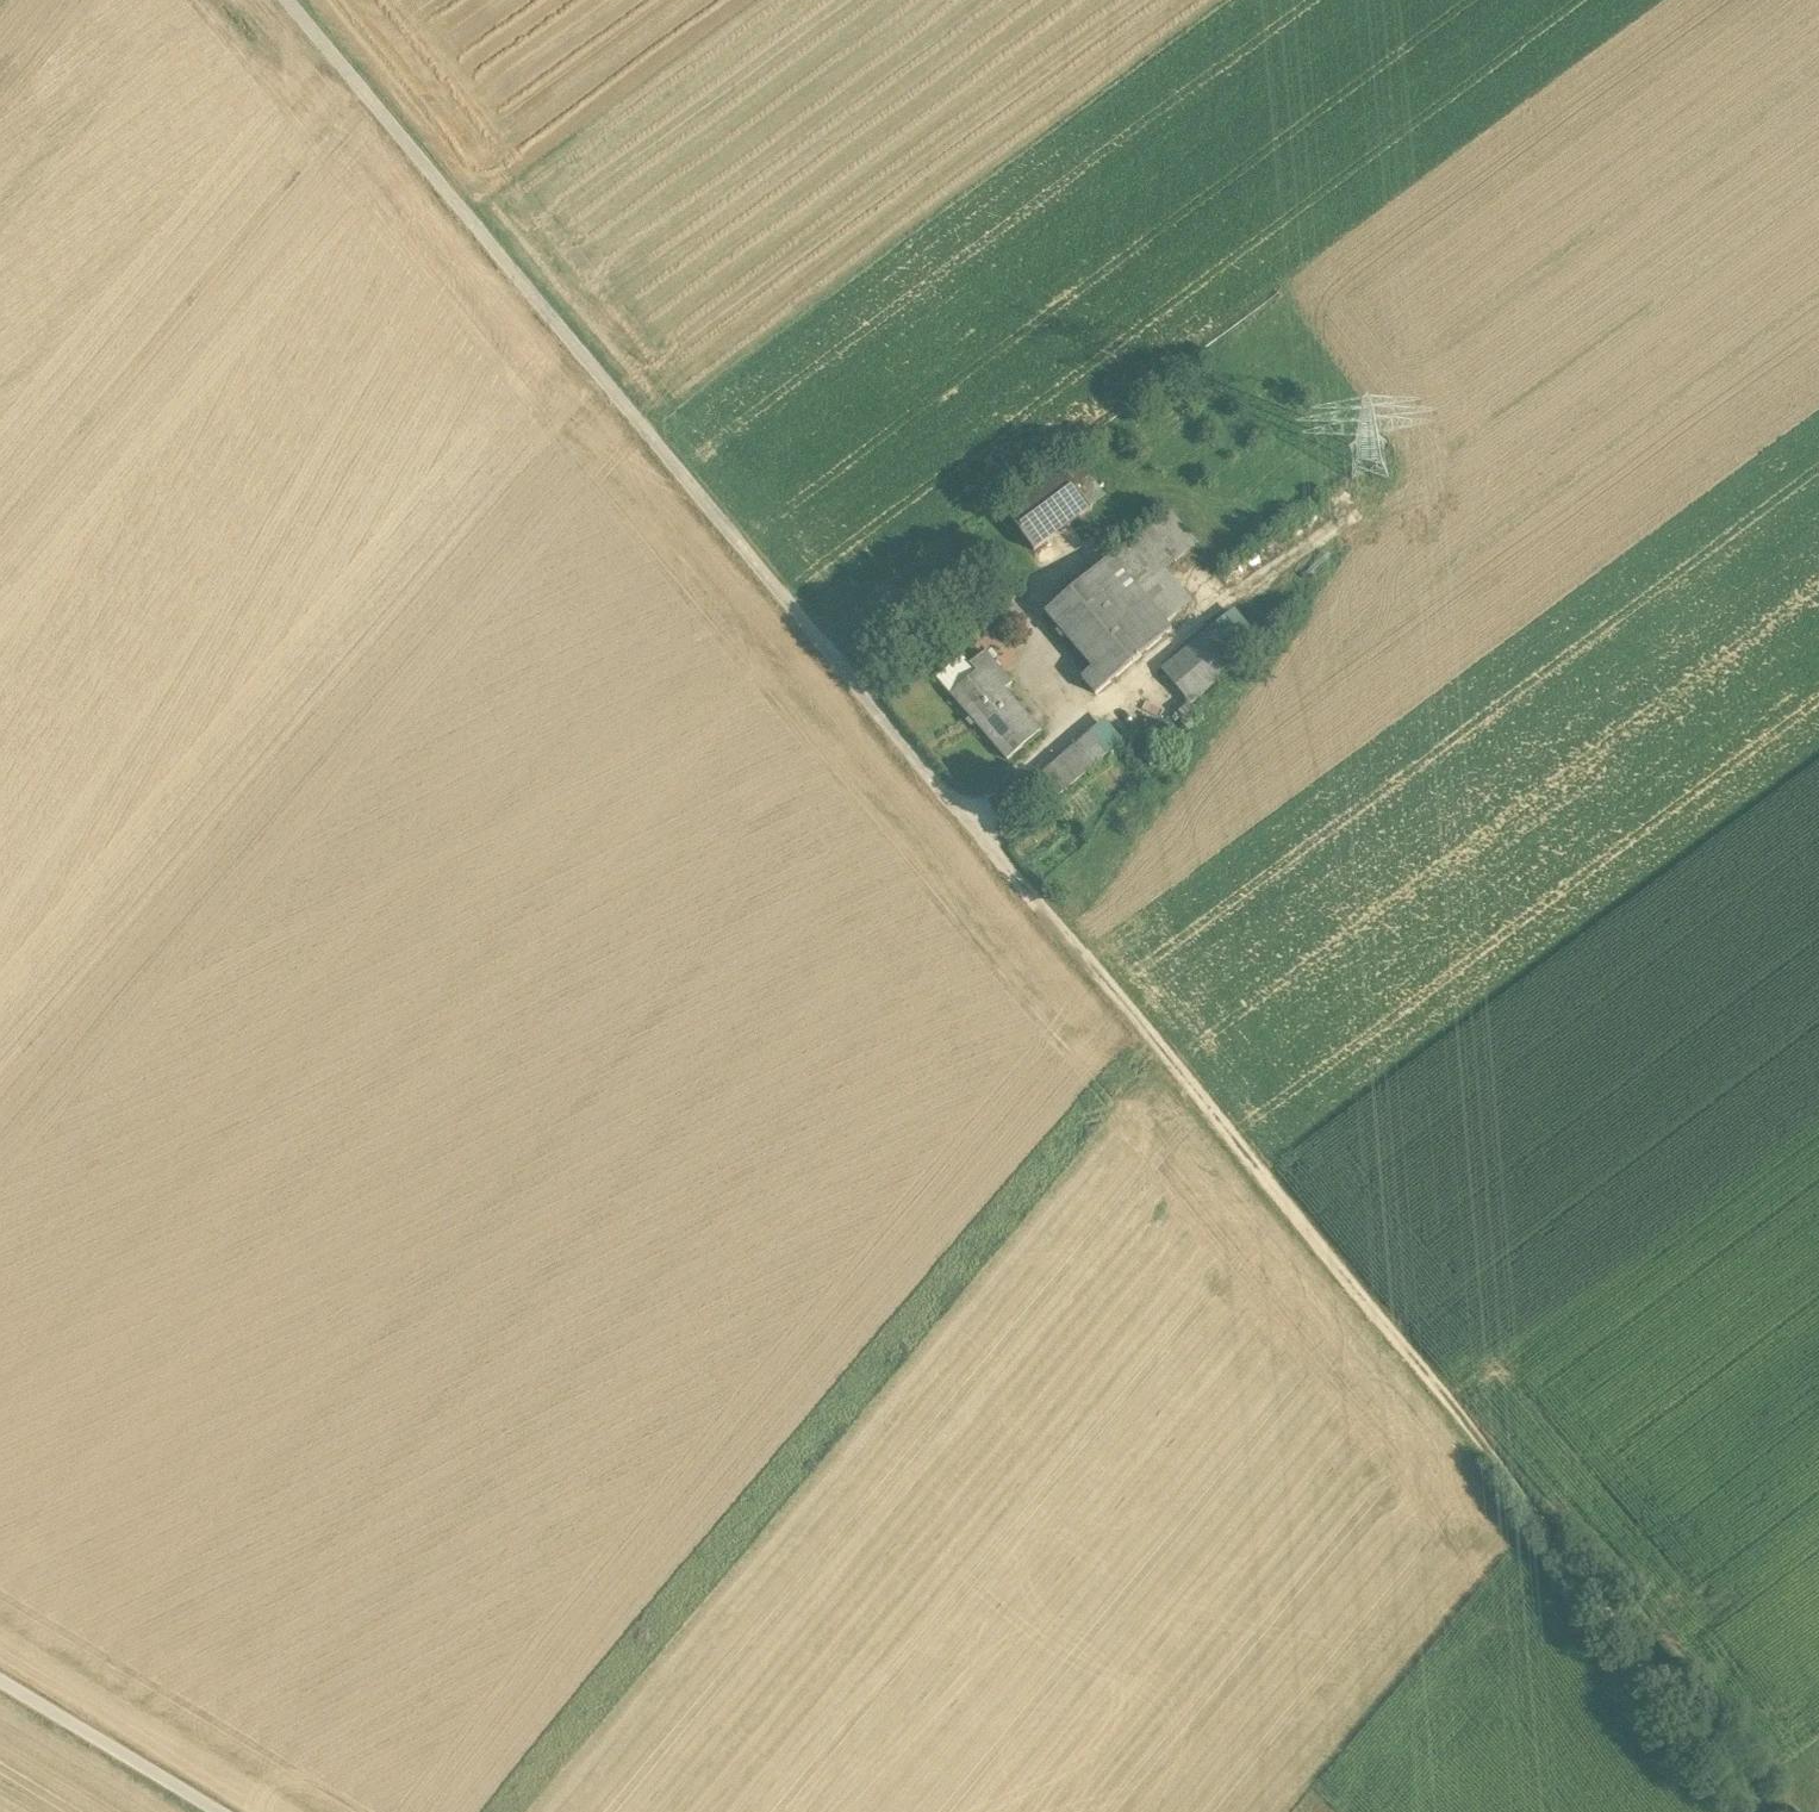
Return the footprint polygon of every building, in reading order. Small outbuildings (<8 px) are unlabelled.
[(1064,472),(1006,514),(1034,553),(1092,510),(1064,472)] [(1148,528),(1110,561),(1166,626),(1194,603),(1168,573),(1178,564),(1148,528)] [(1166,626),(1110,561),(1069,596),(1112,648),(1139,625),(1157,645),(1171,633),(1166,626)] [(1112,648),(1069,596),(1044,617),(1058,633),(1055,636),(1059,641),(1063,639),(1086,667),(1077,675),(1096,697),(1157,645),(1139,625),(1112,648)] [(1218,627),(1159,677),(1188,711),(1247,660),(1218,627)] [(1013,686),(985,655),(970,668),(977,676),(950,699),(1007,763),(1042,733),(1006,692),(1013,686)] [(963,661),(937,684),(950,699),(977,676),(970,668),(963,661)] [(1091,733),(1030,787),(1049,808),(1110,755),(1091,733)]
